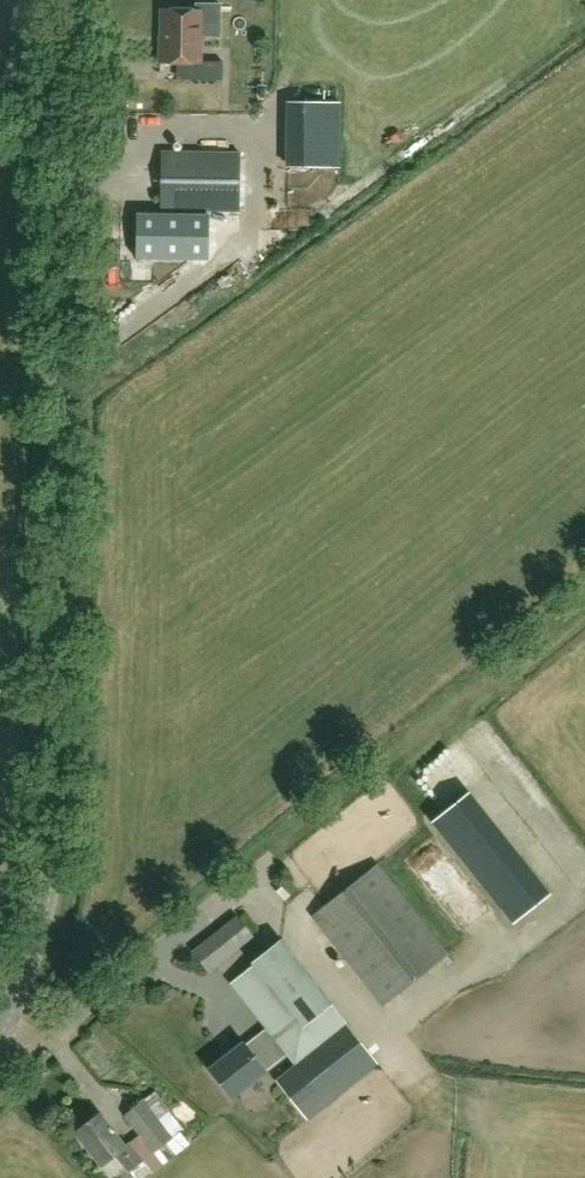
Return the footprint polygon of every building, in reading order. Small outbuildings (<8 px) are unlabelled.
[(159,61),(159,63),(189,63),(189,80),(222,81),(222,62),(198,62),(199,11),(162,11),(162,61),(159,61)] [(340,169),(340,103),(292,103),(291,169),(340,169)] [(161,211),(239,211),(240,153),(161,152),(161,211)] [(137,259),(209,259),(209,216),(137,215),(137,259)] [(473,812),(485,802),(467,780),(455,790),(473,812)] [(432,811),(507,909),(533,890),(458,791),(432,811)] [(447,954),(377,864),(313,915),(384,1004),(447,954)] [(208,971),(253,935),(238,916),(192,951),(208,971)] [(306,1121),(377,1066),(281,942),(253,964),(254,965),(231,983),(267,1030),(245,1047),(243,1043),(209,1069),(231,1097),(286,1054),(295,1066),(275,1082),(306,1121)] [(263,1079),(246,1096),(259,1110),(277,1093),(263,1079)] [(183,1149),(191,1143),(182,1131),(193,1122),(175,1098),(166,1105),(156,1091),(126,1114),(141,1134),(126,1145),(101,1112),(76,1131),(102,1165),(116,1155),(128,1172),(131,1170),(136,1177),(143,1177),(183,1149)]
